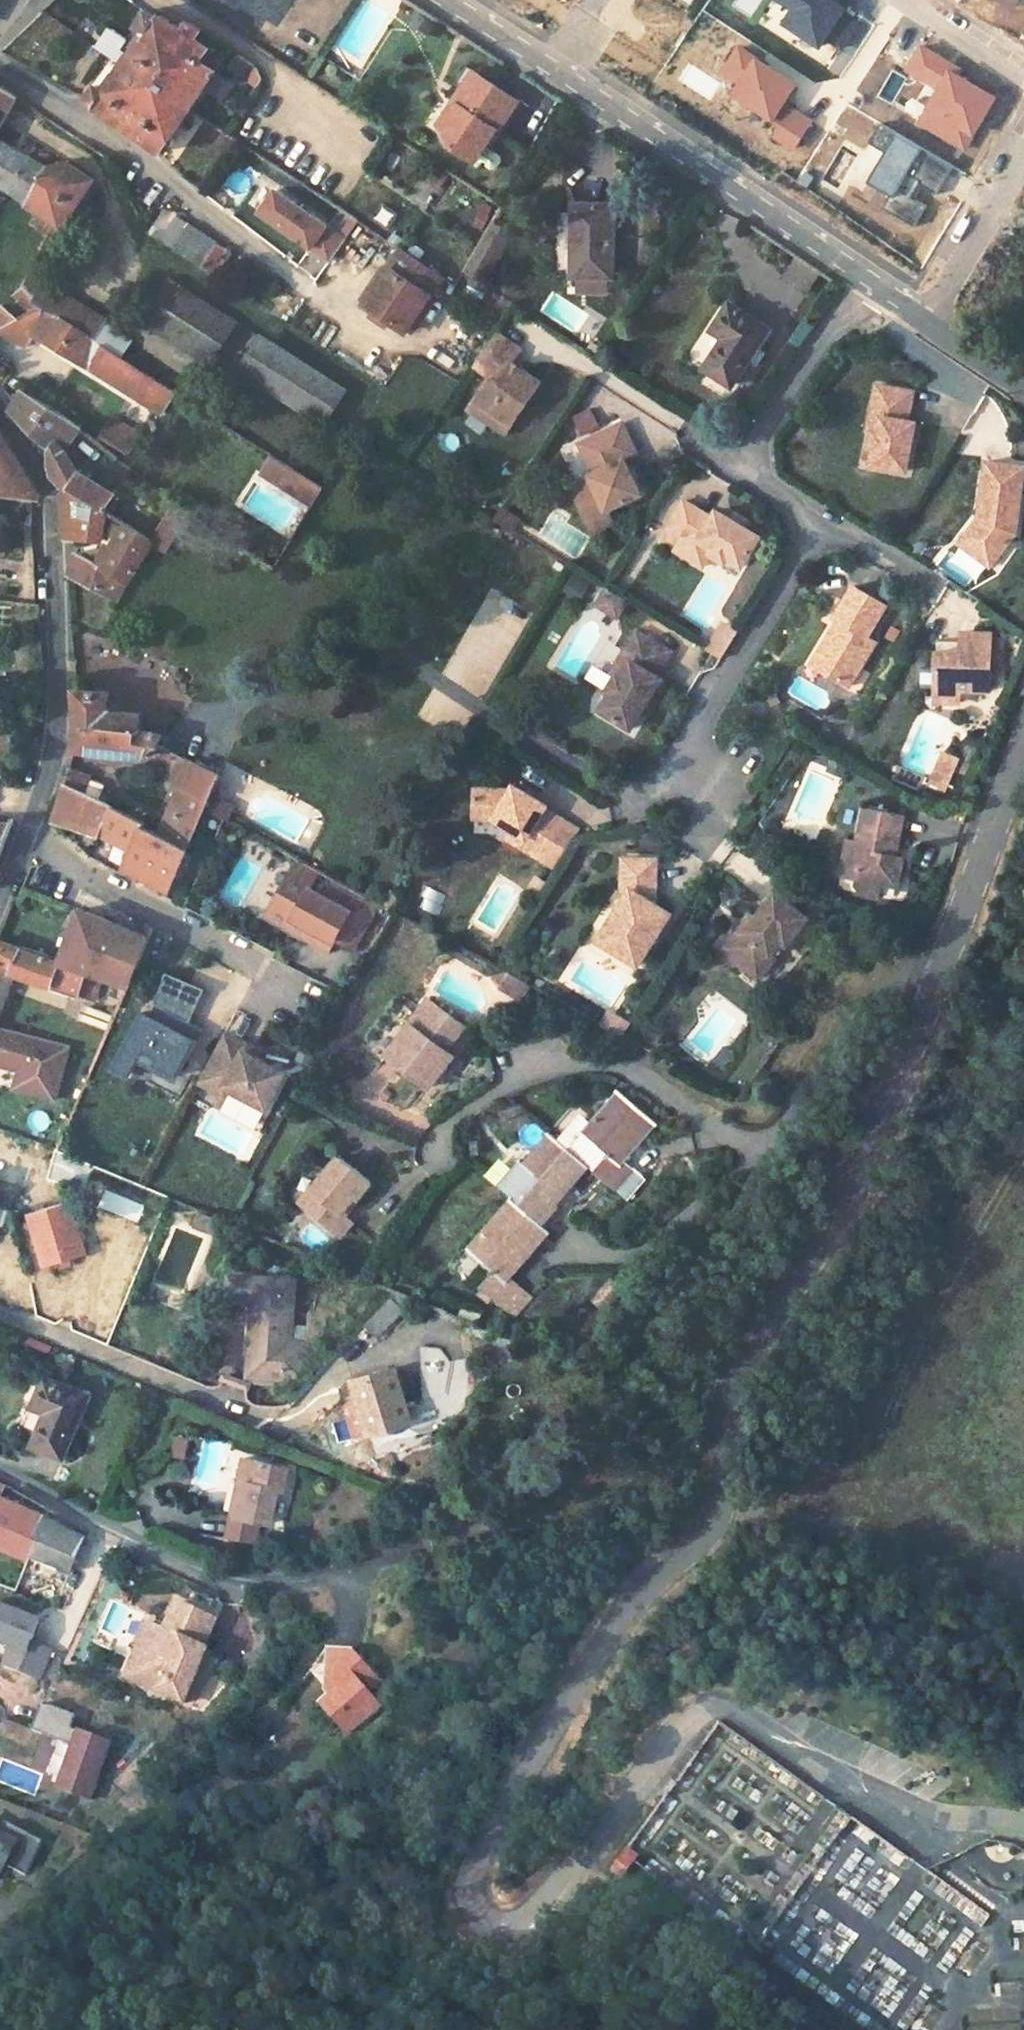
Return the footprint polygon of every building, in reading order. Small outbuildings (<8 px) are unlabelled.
[(824,40),(842,51),(859,23),(843,13),(845,9),(837,4),(839,0),(770,0),(762,13),(817,50),(824,40)] [(1014,14),(1022,0),(989,0),(1014,14)] [(85,100),(162,153),(191,110),(228,58),(196,39),(203,30),(190,22),(185,28),(161,13),(158,15),(148,9),(138,24),(146,31),(123,65),(118,71),(105,90),(95,84),(85,100)] [(904,73),(937,91),(917,127),(965,152),(994,97),(957,77),(963,67),(920,43),(904,73)] [(760,59),(735,45),(718,75),(736,85),(728,97),(772,125),(766,137),(793,153),(812,121),(785,105),(798,85),(759,61),(760,59)] [(258,67),(242,56),(233,69),(250,80),(258,67)] [(462,61),(451,79),(459,85),(470,67),(462,61)] [(453,104),(435,131),(449,143),(475,160),(496,127),(516,96),(470,67),(459,85),(453,93),(463,99),(457,107),(453,104)] [(17,97),(0,85),(0,128),(17,97)] [(457,107),(463,99),(453,93),(448,101),(453,104),(457,107)] [(435,131),(453,104),(448,101),(431,128),(435,131)] [(496,127),(475,160),(483,165),(504,132),(496,127)] [(866,183),(888,197),(881,210),(915,228),(927,206),(896,189),(905,176),(937,194),(952,167),(921,149),(896,133),(866,183)] [(10,191),(32,157),(0,141),(0,185),(10,191)] [(47,165),(32,157),(10,191),(28,203),(37,209),(54,221),(64,228),(96,179),(69,161),(64,168),(61,172),(47,165)] [(57,163),(47,165),(61,172),(64,168),(69,161),(57,163)] [(329,222),(272,188),(253,221),(309,255),(329,222)] [(574,204),(573,276),(577,276),(608,276),(613,275),(614,205),(574,204)] [(54,221),(37,209),(28,221),(48,235),(54,221)] [(175,250),(203,268),(219,242),(166,209),(150,233),(175,250)] [(48,235),(33,268),(48,275),(67,230),(64,228),(54,221),(48,235)] [(492,224),(464,272),(482,285),(512,235),(492,224)] [(400,250),(365,302),(404,330),(440,277),(400,250)] [(31,271),(25,285),(36,298),(46,281),(31,271)] [(170,276),(140,322),(178,348),(208,301),(170,276)] [(577,276),(577,294),(608,295),(608,276),(577,276)] [(47,309),(122,357),(133,339),(46,281),(36,298),(43,306),(47,309)] [(25,285),(12,297),(16,302),(27,314),(43,306),(36,298),(25,285)] [(208,301),(178,348),(210,368),(240,321),(208,301)] [(27,314),(16,302),(8,310),(18,319),(0,328),(0,337),(28,348),(36,334),(33,332),(47,309),(43,306),(27,314)] [(724,338),(705,368),(731,385),(746,362),(755,367),(765,352),(756,347),(768,328),(730,303),(712,329),(724,338)] [(0,305),(0,328),(18,319),(8,310),(1,304),(0,305)] [(47,309),(33,332),(36,334),(144,403),(156,382),(158,379),(122,357),(47,309)] [(491,379),(478,400),(492,408),(494,424),(508,432),(542,379),(526,369),(522,375),(509,367),(513,360),(521,348),(496,332),(472,367),(491,379)] [(260,333),(235,370),(267,391),(290,352),(260,333)] [(290,352),(267,391),(325,428),(349,388),(290,352)] [(509,367),(522,375),(526,369),(513,360),(509,367)] [(870,428),(867,443),(871,443),(868,458),(903,466),(913,420),(905,418),(912,390),(873,382),(867,412),(877,414),(874,429),(870,428)] [(15,403),(11,410),(34,435),(51,447),(50,463),(53,477),(64,483),(105,509),(115,493),(79,471),(66,450),(81,429),(52,412),(22,390),(15,403)] [(471,410),(494,424),(492,408),(478,400),(471,410)] [(590,408),(571,416),(579,432),(597,424),(590,408)] [(874,429),(877,414),(867,412),(863,427),(870,428),(874,429)] [(113,413),(98,437),(129,456),(143,432),(113,413)] [(613,521),(608,509),(641,492),(631,472),(629,473),(623,459),(637,451),(622,420),(580,441),(596,472),(591,475),(599,491),(580,500),(591,522),(598,529),(613,521)] [(40,497),(0,430),(0,491),(40,497)] [(294,469),(273,456),(262,473),(283,486),(294,469)] [(993,515),(981,512),(966,532),(983,545),(978,552),(993,564),(1022,525),(1023,515),(1023,463),(992,457),(983,498),(996,500),(993,515)] [(294,469),(283,486),(313,505),(323,488),(294,469)] [(64,483),(66,534),(80,536),(100,540),(107,510),(105,509),(64,483)] [(676,546),(689,554),(696,542),(711,551),(724,559),(726,556),(742,565),(761,532),(717,506),(712,514),(684,496),(666,525),(682,535),(676,546)] [(983,498),(981,512),(993,515),(996,500),(983,498)] [(153,538),(147,548),(154,553),(181,508),(174,504),(153,538)] [(519,523),(503,512),(496,523),(513,533),(519,523)] [(75,554),(69,573),(118,600),(125,584),(147,548),(153,538),(128,523),(114,544),(103,568),(75,554)] [(983,545),(966,532),(961,539),(978,552),(983,545)] [(689,554),(704,563),(711,551),(696,542),(689,554)] [(581,600),(591,582),(573,573),(563,590),(581,600)] [(829,631),(814,656),(827,665),(823,673),(842,685),(870,640),(861,635),(878,606),(847,586),(827,616),(839,623),(833,634),(829,631)] [(626,602),(606,589),(596,606),(616,619),(626,602)] [(735,632),(722,624),(706,650),(720,658),(735,632)] [(648,695),(658,679),(655,677),(670,651),(635,629),(620,654),(627,658),(617,675),(613,673),(603,689),(606,691),(595,709),(628,729),(639,711),(648,695)] [(958,689),(987,691),(991,633),(973,631),(972,644),(961,642),(934,640),(934,641),(933,667),(932,687),(958,689)] [(962,631),(961,642),(972,644),(973,631),(962,631)] [(617,675),(627,658),(620,654),(610,670),(613,673),(617,675)] [(809,664),(823,673),(827,665),(814,656),(809,664)] [(931,698),(957,701),(958,689),(932,687),(931,698)] [(78,722),(74,748),(143,756),(149,741),(157,745),(161,734),(142,730),(141,714),(110,711),(109,691),(76,688),(78,722)] [(647,716),(657,700),(648,695),(639,711),(647,716)] [(941,752),(930,767),(943,776),(953,760),(941,752)] [(180,755),(169,782),(178,786),(189,759),(180,755)] [(180,788),(159,834),(188,849),(206,809),(221,774),(189,759),(178,786),(180,788)] [(933,790),(943,776),(930,767),(920,781),(933,790)] [(68,771),(65,783),(108,803),(116,788),(81,773),(68,771)] [(102,828),(133,845),(130,852),(121,872),(167,894),(188,849),(159,834),(141,825),(142,821),(108,803),(65,783),(55,814),(102,828)] [(511,833),(527,842),(521,852),(541,864),(563,825),(543,814),(545,809),(520,795),(518,800),(508,794),(475,792),(473,821),(493,823),(511,833)] [(229,820),(236,804),(217,796),(210,812),(229,820)] [(850,843),(844,873),(860,876),(858,884),(856,890),(861,896),(864,896),(867,897),(879,899),(882,889),(883,881),(899,884),(903,863),(891,860),(892,853),(897,853),(903,819),(868,812),(862,845),(850,843)] [(133,845),(102,828),(55,814),(53,822),(100,836),(130,852),(133,845)] [(13,822),(0,822),(0,856),(13,822)] [(527,842),(511,833),(505,843),(521,852),(527,842)] [(635,966),(668,915),(653,904),(656,899),(657,862),(624,861),(623,889),(627,892),(595,940),(635,966)] [(376,909),(289,863),(256,924),(326,961),(334,946),(351,955),(376,909)] [(842,881),(858,884),(860,876),(844,873),(842,881)] [(882,889),(898,892),(899,884),(883,881),(882,889)] [(759,921),(749,937),(744,933),(733,950),(742,963),(755,973),(770,952),(777,956),(788,940),(794,944),(810,920),(777,896),(759,921)] [(80,910),(61,961),(106,977),(127,984),(130,985),(149,937),(80,910)] [(749,937),(759,921),(755,918),(744,933),(749,937)] [(12,969),(10,972),(16,974),(95,1002),(106,977),(61,961),(0,939),(0,965),(12,969)] [(783,960),(794,944),(788,940),(777,956),(783,960)] [(7,994),(16,974),(10,972),(12,969),(0,965),(0,991),(7,994)] [(206,987),(162,967),(120,1057),(175,1083),(196,1038),(185,1032),(206,987)] [(508,1002),(523,984),(506,970),(491,987),(508,1002)] [(428,1000),(388,1053),(431,1087),(439,1075),(431,1069),(427,1065),(441,1047),(446,1052),(463,1028),(428,1000)] [(618,1037),(627,1022),(607,1010),(598,1025),(618,1037)] [(1,1026),(0,1029),(0,1066),(20,1073),(13,1093),(54,1108),(74,1052),(1,1026)] [(248,1042),(223,1030),(193,1092),(222,1106),(227,1097),(268,1116),(288,1074),(243,1053),(248,1042)] [(441,1047),(427,1065),(431,1069),(446,1052),(441,1047)] [(619,1092),(583,1133),(608,1155),(594,1172),(614,1189),(626,1199),(643,1177),(623,1161),(629,1153),(624,1148),(632,1139),(637,1143),(655,1123),(619,1092)] [(550,1135),(525,1165),(520,1161),(496,1189),(512,1201),(539,1224),(554,1208),(551,1207),(587,1166),(550,1135)] [(632,1139),(624,1148),(629,1153),(637,1143),(632,1139)] [(339,1159),(302,1200),(341,1234),(351,1222),(344,1215),(340,1212),(353,1197),(356,1200),(370,1185),(339,1159)] [(136,1196),(130,1210),(156,1220),(162,1206),(136,1196)] [(353,1197),(340,1212),(344,1215),(356,1200),(353,1197)] [(524,1259),(545,1233),(546,1229),(539,1224),(512,1201),(469,1250),(493,1272),(480,1287),(501,1306),(519,1285),(509,1275),(514,1269),(510,1265),(519,1255),(524,1259)] [(30,1217),(44,1264),(86,1252),(72,1204),(30,1217)] [(216,1216),(196,1208),(191,1221),(211,1229),(216,1216)] [(219,1232),(224,1220),(216,1216),(211,1229),(219,1232)] [(519,1255),(510,1265),(514,1269),(524,1259),(519,1255)] [(254,1302),(256,1277),(227,1275),(225,1299),(254,1302)] [(291,1339),(296,1281),(256,1277),(254,1302),(249,1356),(247,1377),(290,1381),(308,1362),(309,1341),(291,1339)] [(622,1291),(611,1281),(594,1302),(605,1311),(622,1291)] [(532,1296),(519,1285),(501,1306),(514,1317),(532,1296)] [(395,1293),(389,1299),(403,1312),(413,1300),(395,1293)] [(389,1299),(367,1323),(380,1335),(403,1312),(389,1299)] [(354,1380),(368,1433),(426,1417),(421,1399),(405,1402),(396,1369),(354,1380)] [(46,1413),(32,1446),(62,1457),(89,1395),(44,1377),(32,1407),(46,1413)] [(173,1459),(186,1461),(190,1439),(177,1437),(173,1459)] [(246,1479),(237,1516),(232,1515),(228,1535),(227,1536),(256,1542),(260,1521),(271,1524),(278,1490),(283,1491),(288,1468),(245,1458),(240,1478),(246,1479)] [(237,1516),(246,1479),(240,1478),(232,1515),(237,1516)] [(70,1573),(86,1536),(52,1518),(2,1496),(7,1485),(0,1482),(0,1545),(70,1573)] [(33,1574),(27,1588),(53,1598),(58,1585),(33,1574)] [(220,1618),(175,1601),(164,1631),(173,1634),(209,1648),(220,1618)] [(0,1604),(0,1640),(11,1644),(2,1665),(40,1681),(53,1651),(28,1640),(37,1619),(0,1604)] [(142,1622),(119,1680),(150,1692),(173,1634),(164,1631),(142,1622)] [(209,1648),(173,1634),(150,1692),(186,1706),(209,1648)] [(359,1688),(354,1682),(367,1669),(350,1648),(325,1670),(323,1685),(326,1688),(322,1691),(320,1704),(338,1727),(370,1701),(359,1688)] [(359,1688),(373,1676),(367,1669),(354,1682),(359,1688)] [(57,1787),(91,1798),(111,1741),(70,1726),(75,1713),(43,1702),(33,1728),(73,1742),(57,1787)] [(49,1837),(5,1815),(1,1824),(0,1824),(0,1876),(5,1878),(9,1869),(28,1878),(49,1837)] [(630,1848),(625,1855),(636,1863),(641,1856),(630,1848)] [(625,1855),(615,1870),(626,1877),(636,1863),(625,1855)] [(957,1894),(951,1906),(983,1923),(990,1911),(957,1894)]
